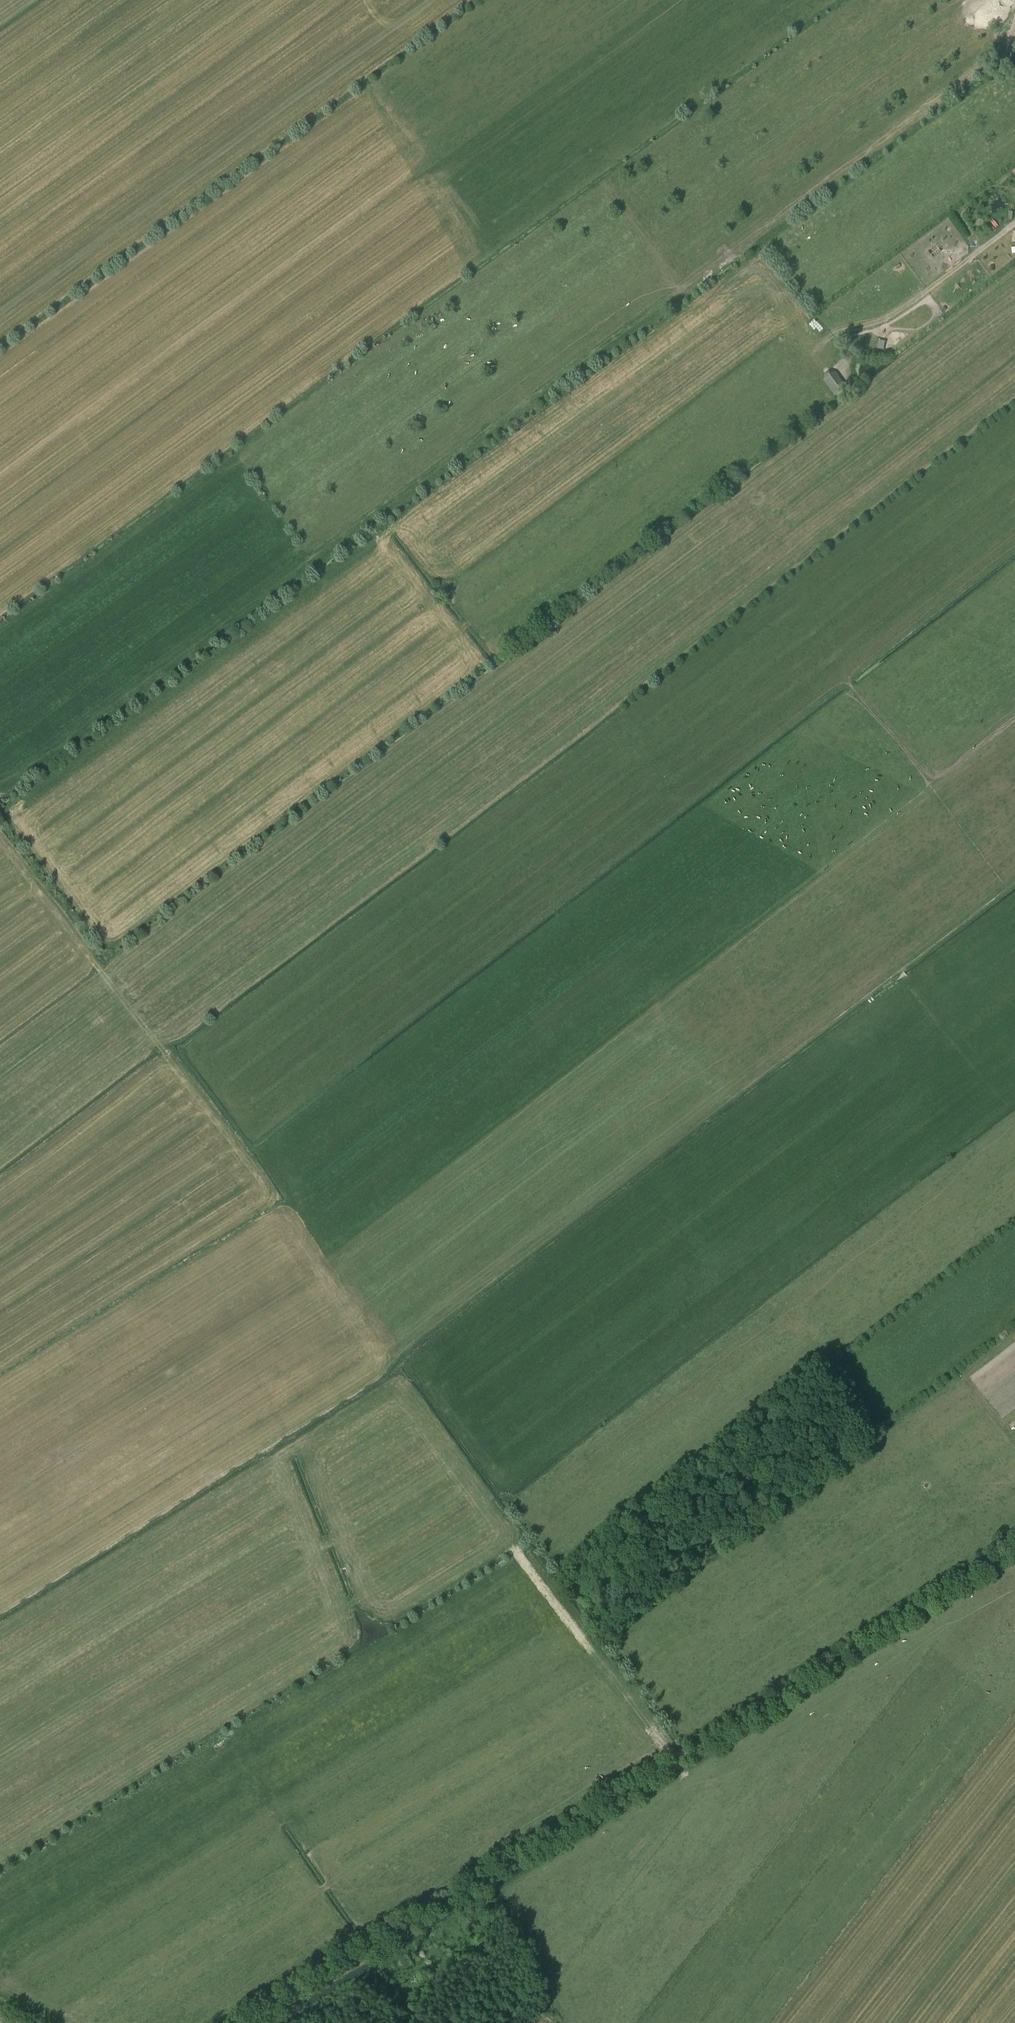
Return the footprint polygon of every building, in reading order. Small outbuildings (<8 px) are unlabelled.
[(841,397),(844,394),(846,387),(836,372),(829,371),(825,374),(824,381),(834,395),(841,397)]
